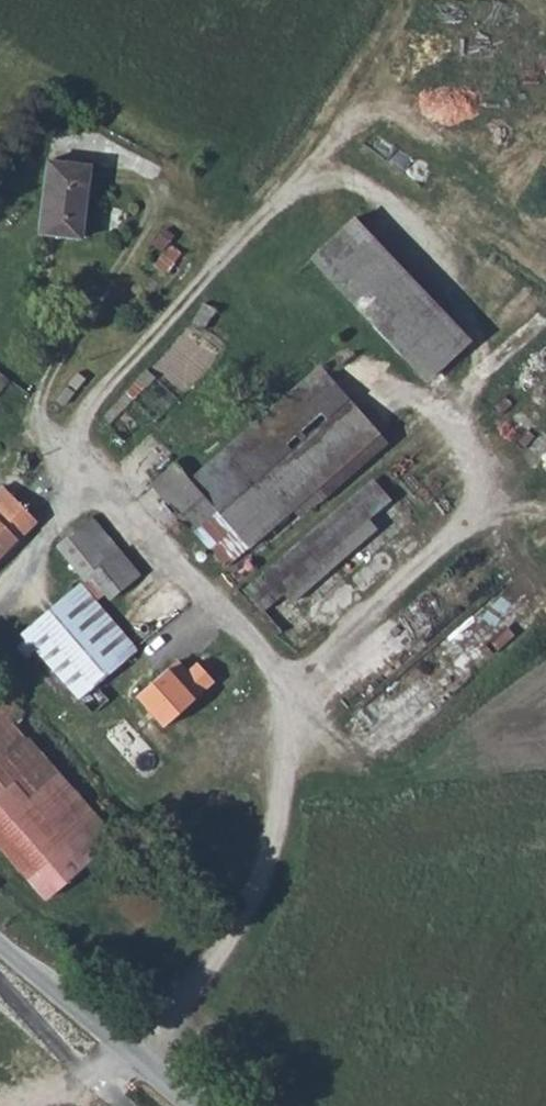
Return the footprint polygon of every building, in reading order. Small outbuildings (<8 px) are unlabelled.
[(503,0),(465,0),(462,85),(501,86),(503,0)] [(85,162),(41,157),(32,238),(76,243),(85,162)] [(365,182),(322,220),(319,223),(435,343),(465,314),(478,302),(365,182)] [(254,520),(342,429),(371,399),(303,333),(217,418),(185,452),(211,477),(247,513),(254,520)] [(146,458),(188,501),(211,477),(185,452),(169,435),(146,458)] [(270,581),(388,460),(368,439),(248,560),(270,581)] [(9,480),(0,472),(0,530),(29,501),(9,480)] [(223,535),(247,513),(211,477),(188,501),(223,535)] [(77,506),(72,510),(54,530),(86,558),(75,570),(69,565),(33,606),(40,614),(34,621),(51,636),(57,628),(100,667),(136,628),(93,587),(103,577),(111,583),(133,555),(77,506)] [(100,667),(133,696),(173,733),(247,650),(174,585),(136,628),(100,667)] [(20,744),(40,725),(10,691),(20,680),(3,664),(0,666),(0,762),(20,744)] [(0,762),(0,789),(55,741),(40,725),(20,744),(0,762)] [(0,789),(0,820),(47,872),(117,810),(55,741),(0,789)]
